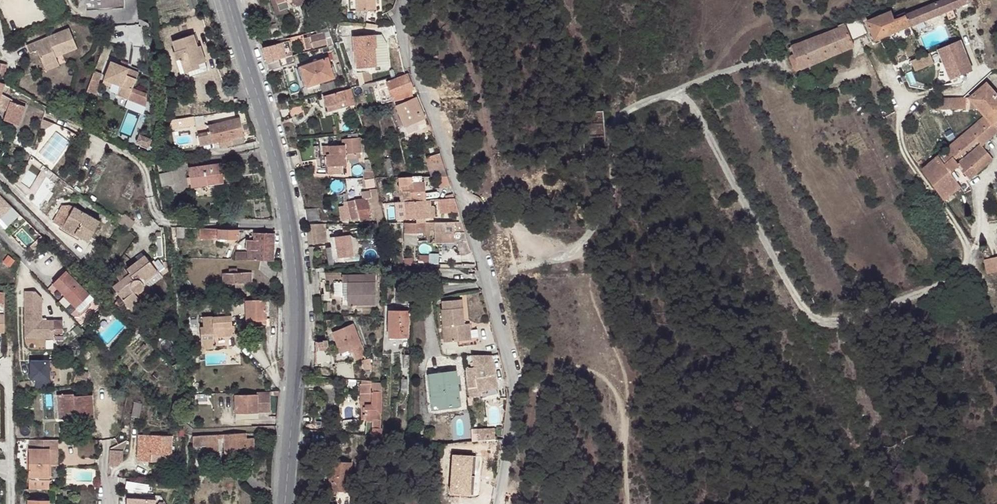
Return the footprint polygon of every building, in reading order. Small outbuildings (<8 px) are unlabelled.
[(123,0),(85,0),(86,11),(124,8),(123,0)] [(281,12),(298,7),(296,0),(278,0),(281,12)] [(358,12),(376,12),(377,0),(358,0),(358,12)] [(946,13),(951,11),(971,3),(970,0),(947,0),(894,21),(890,12),(866,22),(874,41),(905,29),(946,13)] [(951,11),(946,13),(949,22),(955,19),(951,11)] [(861,18),(852,22),(859,37),(867,34),(861,18)] [(859,37),(852,22),(844,25),(851,40),(859,37)] [(280,34),(277,24),(270,26),(273,36),(280,34)] [(851,40),(844,25),(834,30),(791,47),(795,55),(790,57),(790,58),(795,69),(796,71),(800,69),(801,70),(853,47),(851,40)] [(72,28),(30,46),(33,54),(40,51),(47,66),(61,60),(59,57),(58,54),(64,51),(65,54),(80,48),(72,28)] [(335,45),(329,29),(323,30),(323,34),(311,37),(314,46),(329,43),(330,46),(335,45)] [(378,49),(378,35),(355,35),(355,57),(359,58),(358,69),(376,69),(376,49),(378,49)] [(194,36),(172,42),(176,53),(173,54),(176,63),(180,61),(185,75),(188,73),(200,70),(199,66),(206,64),(201,48),(198,48),(194,36)] [(972,71),(961,41),(911,61),(912,65),(915,72),(941,61),(950,82),(969,75),(972,71)] [(263,47),(267,61),(279,58),(286,56),(282,43),(263,47)] [(267,61),(270,69),(281,67),(279,58),(267,61)] [(329,69),(325,59),(299,68),(306,89),(336,78),(333,68),(329,69)] [(47,66),(49,71),(63,65),(61,60),(47,66)] [(208,72),(206,64),(199,66),(200,70),(188,73),(190,78),(208,72)] [(102,86),(110,90),(111,88),(119,91),(116,98),(115,100),(145,110),(145,97),(132,92),(138,76),(111,65),(102,86)] [(408,75),(408,74),(407,75),(387,83),(394,99),(395,98),(395,102),(409,99),(406,93),(414,90),(411,83),(408,75)] [(962,87),(969,75),(950,82),(953,90),(962,87)] [(88,88),(95,90),(98,82),(92,79),(88,88)] [(5,85),(4,85),(0,83),(0,109),(7,112),(4,121),(19,126),(25,107),(11,102),(12,100),(1,95),(5,85)] [(962,98),(940,99),(940,110),(978,109),(985,117),(994,126),(996,124),(996,98),(986,85),(970,98),(962,98)] [(110,90),(108,95),(116,98),(119,91),(111,88),(110,90)] [(356,106),(352,91),(325,97),(327,107),(348,102),(349,107),(356,106)] [(426,120),(417,99),(396,107),(407,134),(416,131),(414,125),(426,120)] [(994,126),(985,117),(968,131),(976,141),(980,146),(981,147),(996,132),(996,131),(994,126)] [(240,119),(208,126),(208,125),(193,128),(195,136),(197,147),(218,142),(219,145),(225,144),(225,146),(243,143),(245,140),(244,136),(240,119)] [(195,121),(181,124),(182,129),(196,127),(195,121)] [(955,141),(921,169),(944,202),(961,189),(945,167),(976,141),(968,131),(955,141)] [(362,153),(361,138),(359,138),(359,135),(349,136),(350,138),(343,139),(343,143),(345,143),(346,145),(331,146),(332,154),(329,154),(329,167),(348,166),(347,154),(362,153)] [(140,139),(138,146),(149,150),(152,143),(140,139)] [(993,161),(981,147),(980,146),(957,167),(969,181),(993,161)] [(386,156),(384,147),(371,150),(373,159),(386,156)] [(444,166),(440,151),(427,155),(431,170),(433,177),(448,176),(444,166)] [(204,181),(220,179),(218,162),(187,166),(189,187),(205,185),(204,181)] [(169,171),(160,172),(162,186),(172,183),(169,171)] [(423,200),(422,177),(400,177),(400,185),(413,185),(413,200),(423,200)] [(388,224),(379,191),(364,193),(365,201),(349,203),(353,221),(360,219),(361,223),(375,221),(378,220),(379,225),(388,224)] [(11,206),(0,196),(0,217),(11,206)] [(456,196),(438,197),(439,212),(457,211),(456,196)] [(431,199),(423,200),(413,200),(405,201),(407,220),(414,220),(414,224),(425,223),(424,219),(436,218),(436,207),(432,207),(431,199)] [(98,221),(72,207),(68,205),(61,207),(51,225),(60,229),(61,228),(74,235),(76,233),(80,236),(80,237),(87,241),(98,221)] [(462,223),(425,223),(414,224),(401,224),(401,228),(404,228),(405,240),(411,240),(411,235),(425,234),(425,232),(434,232),(435,243),(455,242),(455,232),(464,232),(462,223)] [(173,227),(175,237),(183,237),(182,228),(173,227)] [(235,229),(198,228),(198,239),(235,240),(235,229)] [(329,229),(314,230),(311,230),(312,244),(316,244),(332,243),(333,249),(329,250),(332,267),(356,264),(351,237),(331,240),(329,229)] [(253,260),(273,261),(273,234),(253,233),(253,241),(246,240),(247,250),(250,250),(250,253),(234,252),(235,259),(253,260)] [(317,247),(310,247),(312,268),(319,267),(317,247)] [(402,253),(395,254),(398,266),(405,264),(402,253)] [(145,279),(157,269),(144,254),(127,268),(131,273),(130,274),(123,266),(115,272),(122,281),(115,286),(133,308),(143,300),(137,293),(140,291),(142,289),(144,286),(145,282),(145,279)] [(984,258),(986,273),(996,272),(996,256),(984,258)] [(74,305),(89,292),(65,267),(52,280),(64,292),(63,294),(74,305)] [(143,300),(133,308),(137,313),(152,300),(148,293),(149,292),(150,291),(152,288),(153,286),(152,282),(164,273),(159,268),(157,269),(145,279),(145,282),(144,286),(142,289),(140,291),(137,293),(143,300)] [(226,272),(222,272),(223,283),(233,283),(233,288),(243,288),(243,283),(249,283),(249,272),(235,272),(235,269),(227,269),(226,272)] [(377,307),(378,274),(350,273),(350,275),(350,284),(345,284),(345,296),(350,296),(350,306),(377,307)] [(406,304),(406,289),(398,290),(397,304),(406,304)] [(26,336),(37,336),(36,332),(53,332),(53,336),(69,336),(69,319),(42,320),(41,304),(42,296),(35,290),(24,290),(25,304),(26,336)] [(93,296),(89,292),(74,305),(79,310),(93,296)] [(265,299),(244,300),(245,320),(266,319),(265,299)] [(460,300),(441,302),(443,342),(459,341),(457,327),(465,326),(463,308),(461,309),(460,300)] [(199,326),(201,350),(215,349),(214,337),(214,334),(224,334),(224,328),(234,327),(232,307),(216,308),(216,315),(202,316),(203,326),(199,326)] [(409,339),(410,312),(391,313),(390,340),(409,339)] [(457,327),(459,341),(466,340),(465,326),(457,327)] [(214,334),(214,337),(234,336),(234,327),(224,328),(224,334),(214,334)] [(364,348),(357,327),(336,334),(343,355),(364,348)] [(490,352),(487,336),(472,338),(475,355),(490,352)] [(322,363),(319,362),(319,366),(333,367),(334,356),(323,355),(322,363)] [(411,370),(412,358),(404,357),(403,358),(403,370),(411,370)] [(468,390),(468,398),(478,397),(477,392),(495,388),(493,375),(495,374),(491,358),(480,358),(473,359),(474,368),(466,370),(468,390)] [(336,379),(351,380),(352,365),(337,364),(336,379)] [(459,406),(456,372),(430,375),(433,409),(459,406)] [(75,375),(72,387),(84,390),(87,378),(75,375)] [(366,437),(383,438),(382,393),(375,393),(375,383),(355,381),(355,387),(353,387),(354,409),(358,409),(359,421),(367,422),(366,437)] [(257,395),(235,395),(235,419),(257,419),(257,413),(270,413),(270,392),(257,392),(257,395)] [(73,393),(56,394),(58,419),(93,417),(93,394),(74,395),(73,393)] [(327,425),(327,416),(314,415),(313,424),(327,425)] [(475,431),(476,441),(493,440),(492,430),(475,431)] [(245,438),(245,433),(192,435),(192,445),(205,445),(218,444),(218,438),(224,438),(225,453),(253,452),(252,438),(245,438)] [(171,435),(138,434),(138,460),(171,460),(171,435)] [(494,457),(496,439),(493,440),(476,441),(474,453),(494,457)] [(58,465),(58,440),(31,440),(31,478),(30,478),(30,490),(50,490),(50,478),(51,465),(58,465)] [(123,448),(110,448),(109,463),(117,464),(122,458),(123,448)] [(352,489),(354,459),(332,457),(330,487),(352,489)] [(474,479),(475,470),(455,468),(452,494),(472,496),(473,487),(477,488),(478,479),(474,479)]
